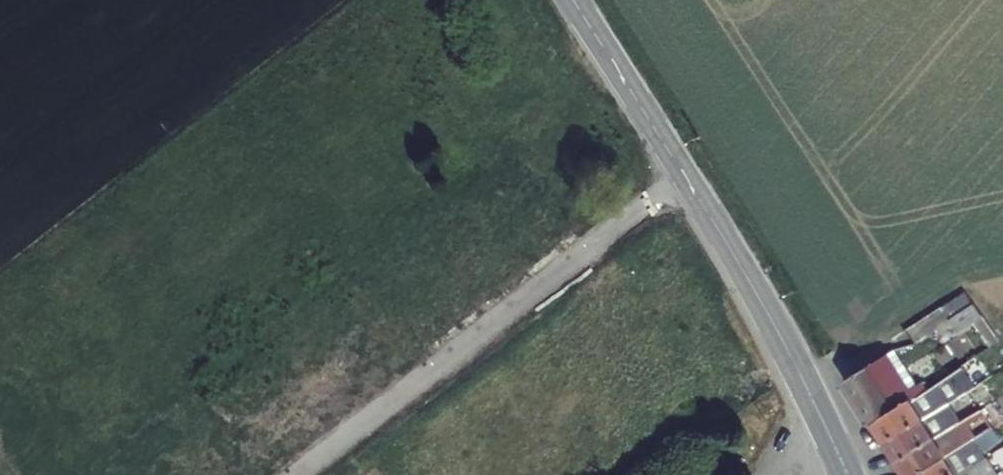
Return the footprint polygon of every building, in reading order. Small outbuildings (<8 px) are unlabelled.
[(948,321),(971,304),(967,299),(963,293),(940,307),(948,321)] [(847,383),(873,425),(911,400),(924,391),(897,350),(847,383)] [(911,400),(873,425),(886,445),(952,400),(955,399),(950,392),(933,404),(924,391),(911,400)] [(952,400),(886,445),(899,464),(964,420),(952,400)] [(905,474),(924,474),(978,438),(980,437),(973,425),(988,415),(983,407),(964,420),(899,464),(905,474)] [(978,438),(984,449),(1002,438),(995,427),(980,437),(978,438)] [(989,457),(984,449),(978,438),(924,474),(963,474),(989,457)] [(1002,474),(989,457),(963,474),(1001,474),(1002,474)]
